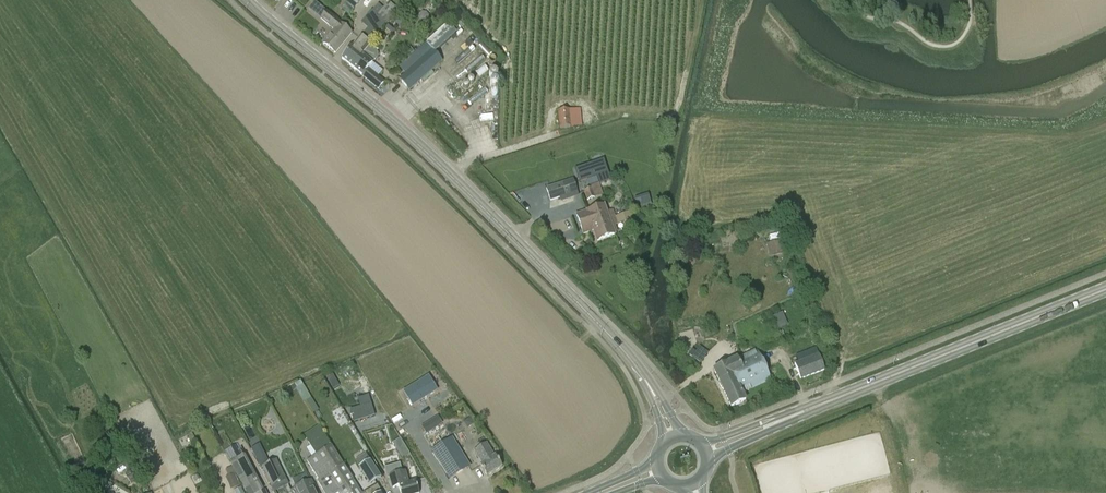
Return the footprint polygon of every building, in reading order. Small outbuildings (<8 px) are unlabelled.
[(341,0),(353,10),(361,0),(342,0),(341,0)] [(371,12),(371,11),(361,23),(377,37),(385,28),(399,10),(389,2),(383,8),(378,4),(371,12)] [(320,19),(334,31),(323,44),(335,54),(348,38),(352,33),(346,28),(326,12),(320,19)] [(442,61),(434,52),(456,33),(447,23),(398,66),(405,73),(398,79),(408,91),(442,61)] [(381,34),(376,41),(381,44),(386,37),(381,34)] [(342,60),(352,68),(369,45),(372,43),(363,35),(362,37),(361,36),(356,43),(353,47),(352,47),(350,49),(342,60)] [(460,91),(494,65),(477,42),(454,60),(458,66),(465,75),(457,81),(460,84),(457,87),(460,91)] [(378,53),(369,45),(352,68),(362,76),(365,79),(377,89),(383,83),(367,70),(372,64),(372,63),(375,60),(377,57),(379,56),(378,53)] [(479,93),(499,81),(493,71),(473,83),(479,93)] [(572,128),(570,110),(558,111),(559,129),(572,128)] [(579,182),(597,176),(599,182),(600,184),(610,181),(607,173),(603,160),(575,170),(578,179),(579,182)] [(577,192),(573,180),(545,189),(550,200),(566,195),(577,192)] [(592,188),(583,191),(586,201),(595,198),(592,188)] [(636,202),(639,214),(653,209),(649,198),(636,202)] [(604,207),(576,216),(583,234),(593,230),(597,241),(614,235),(614,234),(618,232),(615,226),(633,218),(630,211),(615,216),(614,211),(607,215),(604,207)] [(784,239),(768,243),(771,258),(788,254),(784,239)] [(778,330),(790,325),(785,312),(773,316),(778,330)] [(771,381),(757,351),(742,360),(740,358),(737,360),(737,358),(726,364),(726,365),(713,371),(732,407),(745,401),(742,394),(751,390),(751,391),(771,381)] [(819,354),(794,364),(801,381),(825,372),(819,354)] [(326,378),(333,390),(339,386),(332,374),(326,378)] [(437,390),(427,375),(403,390),(413,405),(437,390)] [(303,403),(311,398),(300,380),(294,384),(297,388),(295,389),(303,403)] [(350,410),(354,423),(375,416),(371,404),(350,410)] [(426,434),(440,425),(436,418),(422,426),(426,434)] [(353,481),(331,446),(323,433),(322,431),(320,427),(304,437),(308,442),(316,455),(306,461),(318,480),(317,480),(324,492),(361,492),(353,481)] [(432,449),(450,478),(470,465),(452,436),(432,449)] [(392,443),(403,459),(402,460),(408,471),(417,465),(400,438),(392,443)] [(257,445),(251,448),(254,454),(262,468),(271,488),(286,481),(276,460),(269,464),(259,444),(257,445)] [(486,444),(474,452),(482,464),(480,466),(487,477),(502,467),(495,456),(494,457),(486,444)] [(245,492),(260,492),(264,491),(245,455),(229,464),(245,492)] [(381,478),(380,477),(371,462),(359,469),(369,485),(381,478)] [(415,482),(408,484),(405,472),(402,473),(400,464),(385,468),(382,469),(384,474),(386,474),(387,477),(389,476),(393,489),(399,488),(400,492),(418,492),(415,482)] [(294,489),(296,492),(317,492),(311,481),(294,489)]
